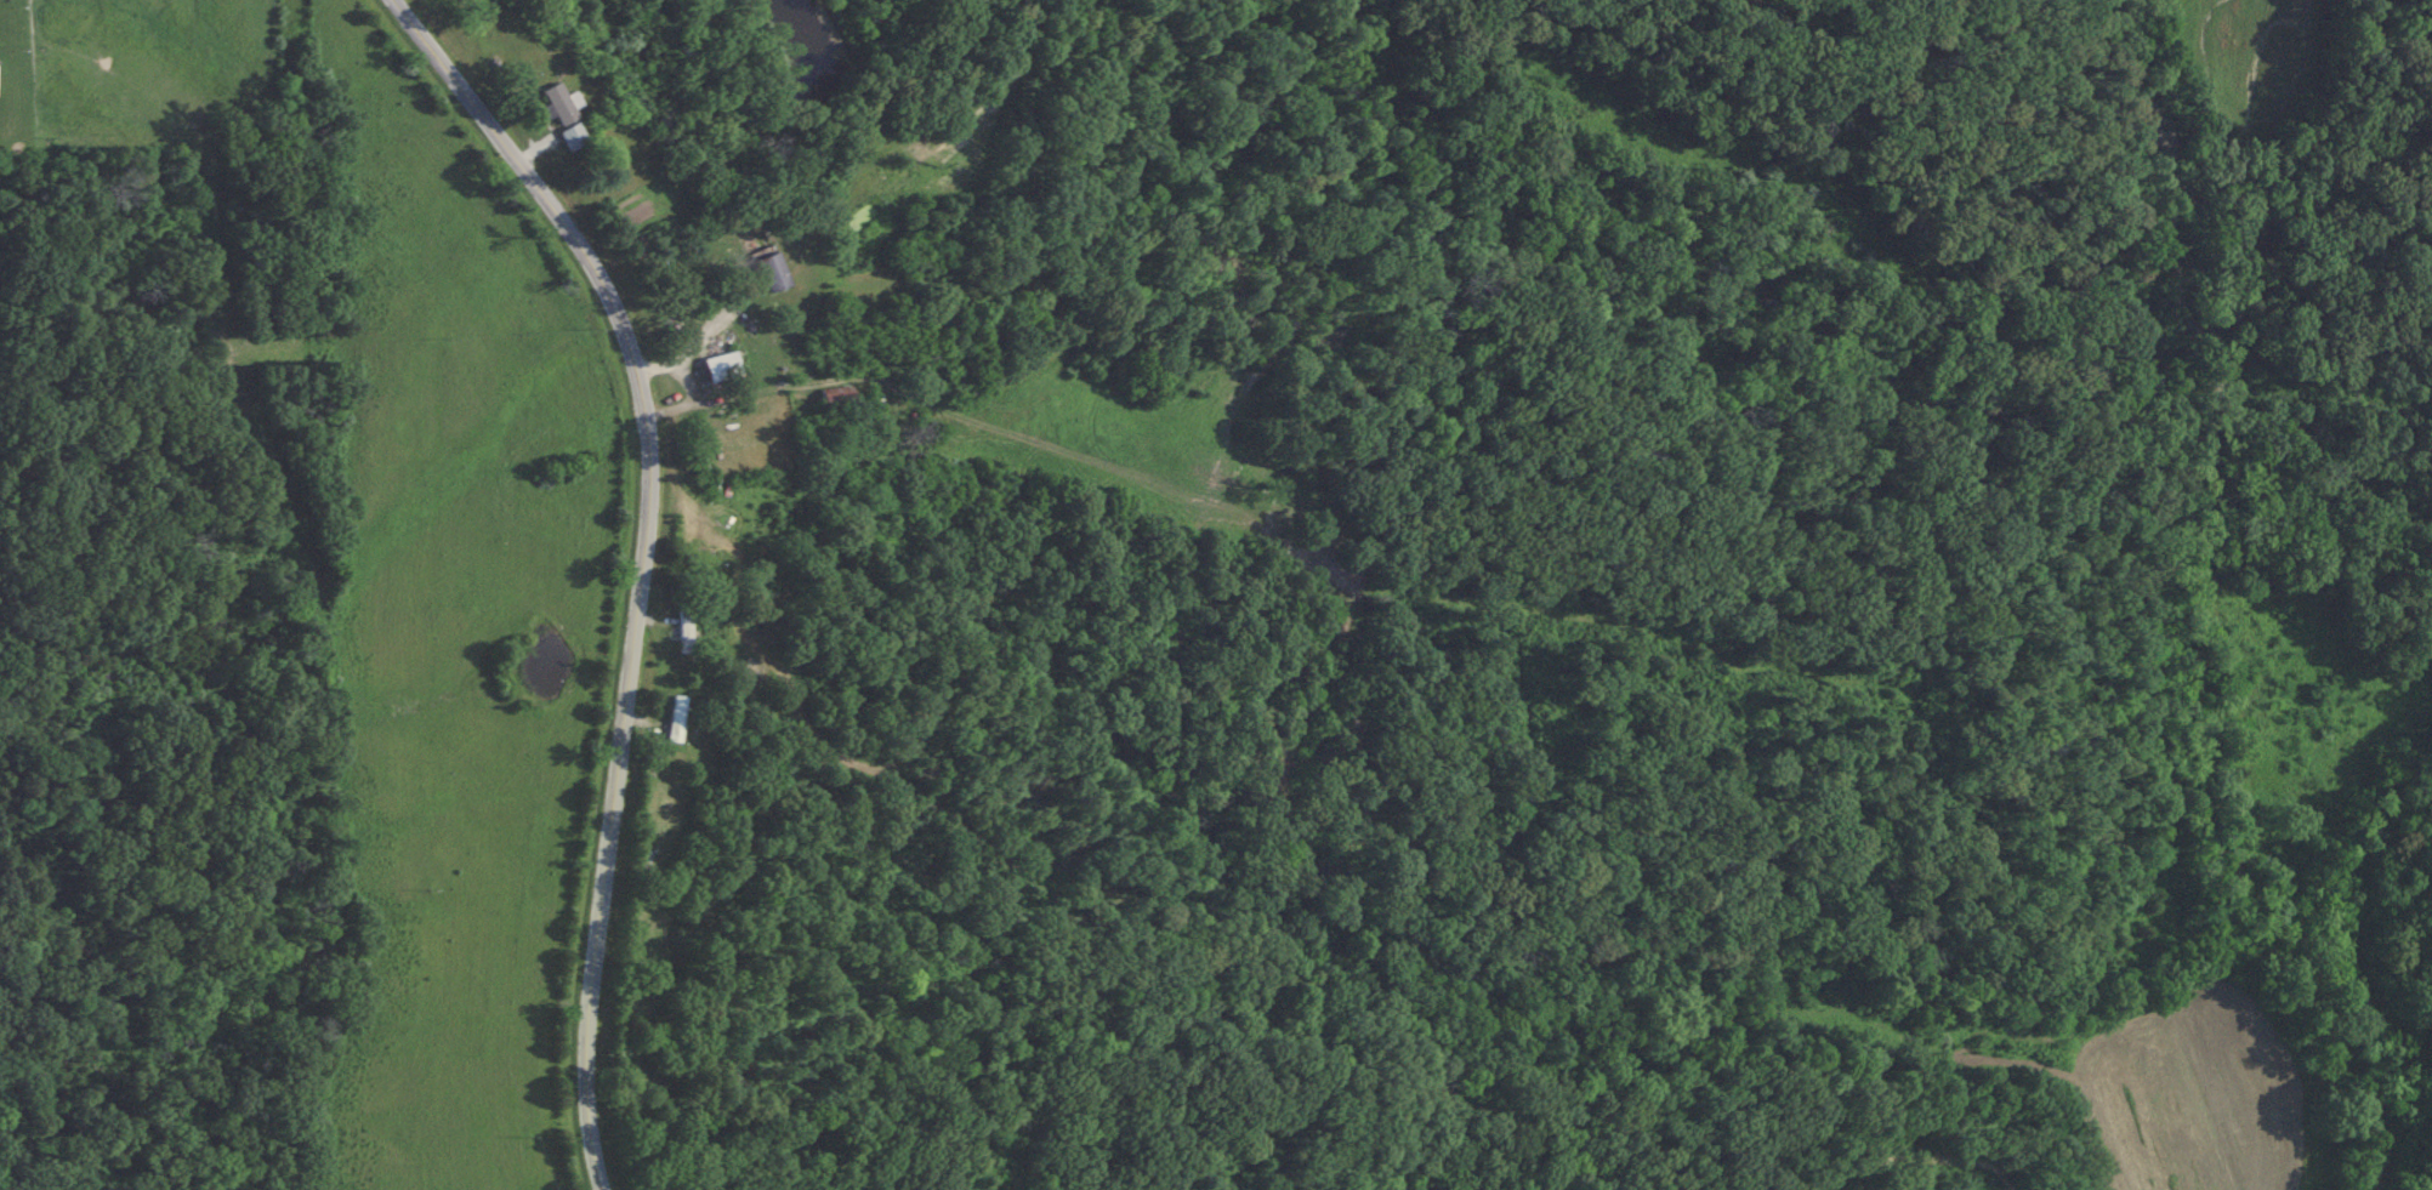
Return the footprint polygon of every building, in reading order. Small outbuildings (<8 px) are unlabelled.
[(541,91),(561,127),(579,117),(559,81),(541,91)] [(559,133),(572,153),(589,141),(577,122),(559,133)] [(771,294),(792,288),(782,253),(760,259),(771,294)] [(713,385),(746,375),(738,350),(705,361),(713,385)] [(856,409),(856,389),(824,389),(824,409),(856,409)]
